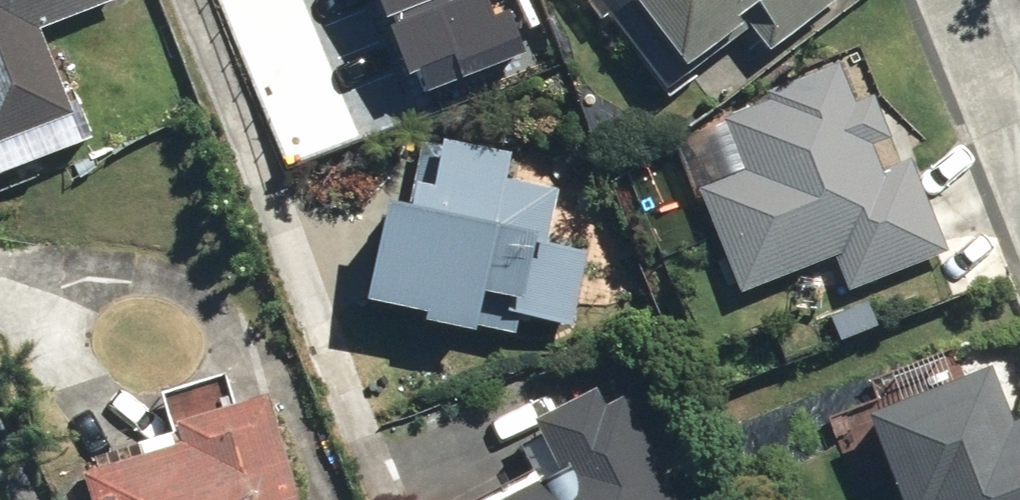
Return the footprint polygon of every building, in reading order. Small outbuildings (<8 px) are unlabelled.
[(74,151),(33,32),(120,1),(120,0),(0,0),(0,177),(74,151)] [(447,14),(483,0),(503,52),(545,35),(531,0),(441,0),(447,14)] [(836,2),(840,0),(581,0),(616,50),(625,44),(671,110),(697,92),(682,70),(735,33),(726,20),(748,5),(770,37),(750,51),(755,59),(836,2)] [(946,253),(929,212),(862,52),(759,95),(762,103),(714,122),(737,177),(692,195),(732,294),(825,255),(842,296),(946,253)] [(413,319),(411,333),(465,341),(471,298),(514,304),(512,323),(572,331),(583,249),(540,244),(546,194),(499,188),(503,154),(422,143),(419,170),(408,169),(402,215),(370,210),(356,311),(413,319)] [(1016,442),(1010,427),(1019,423),(1019,419),(1001,369),(858,423),(887,499),(1019,499),(1019,440),(1016,442)] [(71,481),(78,499),(288,499),(266,435),(289,428),(278,396),(223,415),(215,392),(157,411),(166,437),(124,451),(128,461),(71,481)] [(476,499),(662,499),(612,408),(596,417),(585,397),(525,429),(534,445),(517,454),(527,472),(476,499)]
